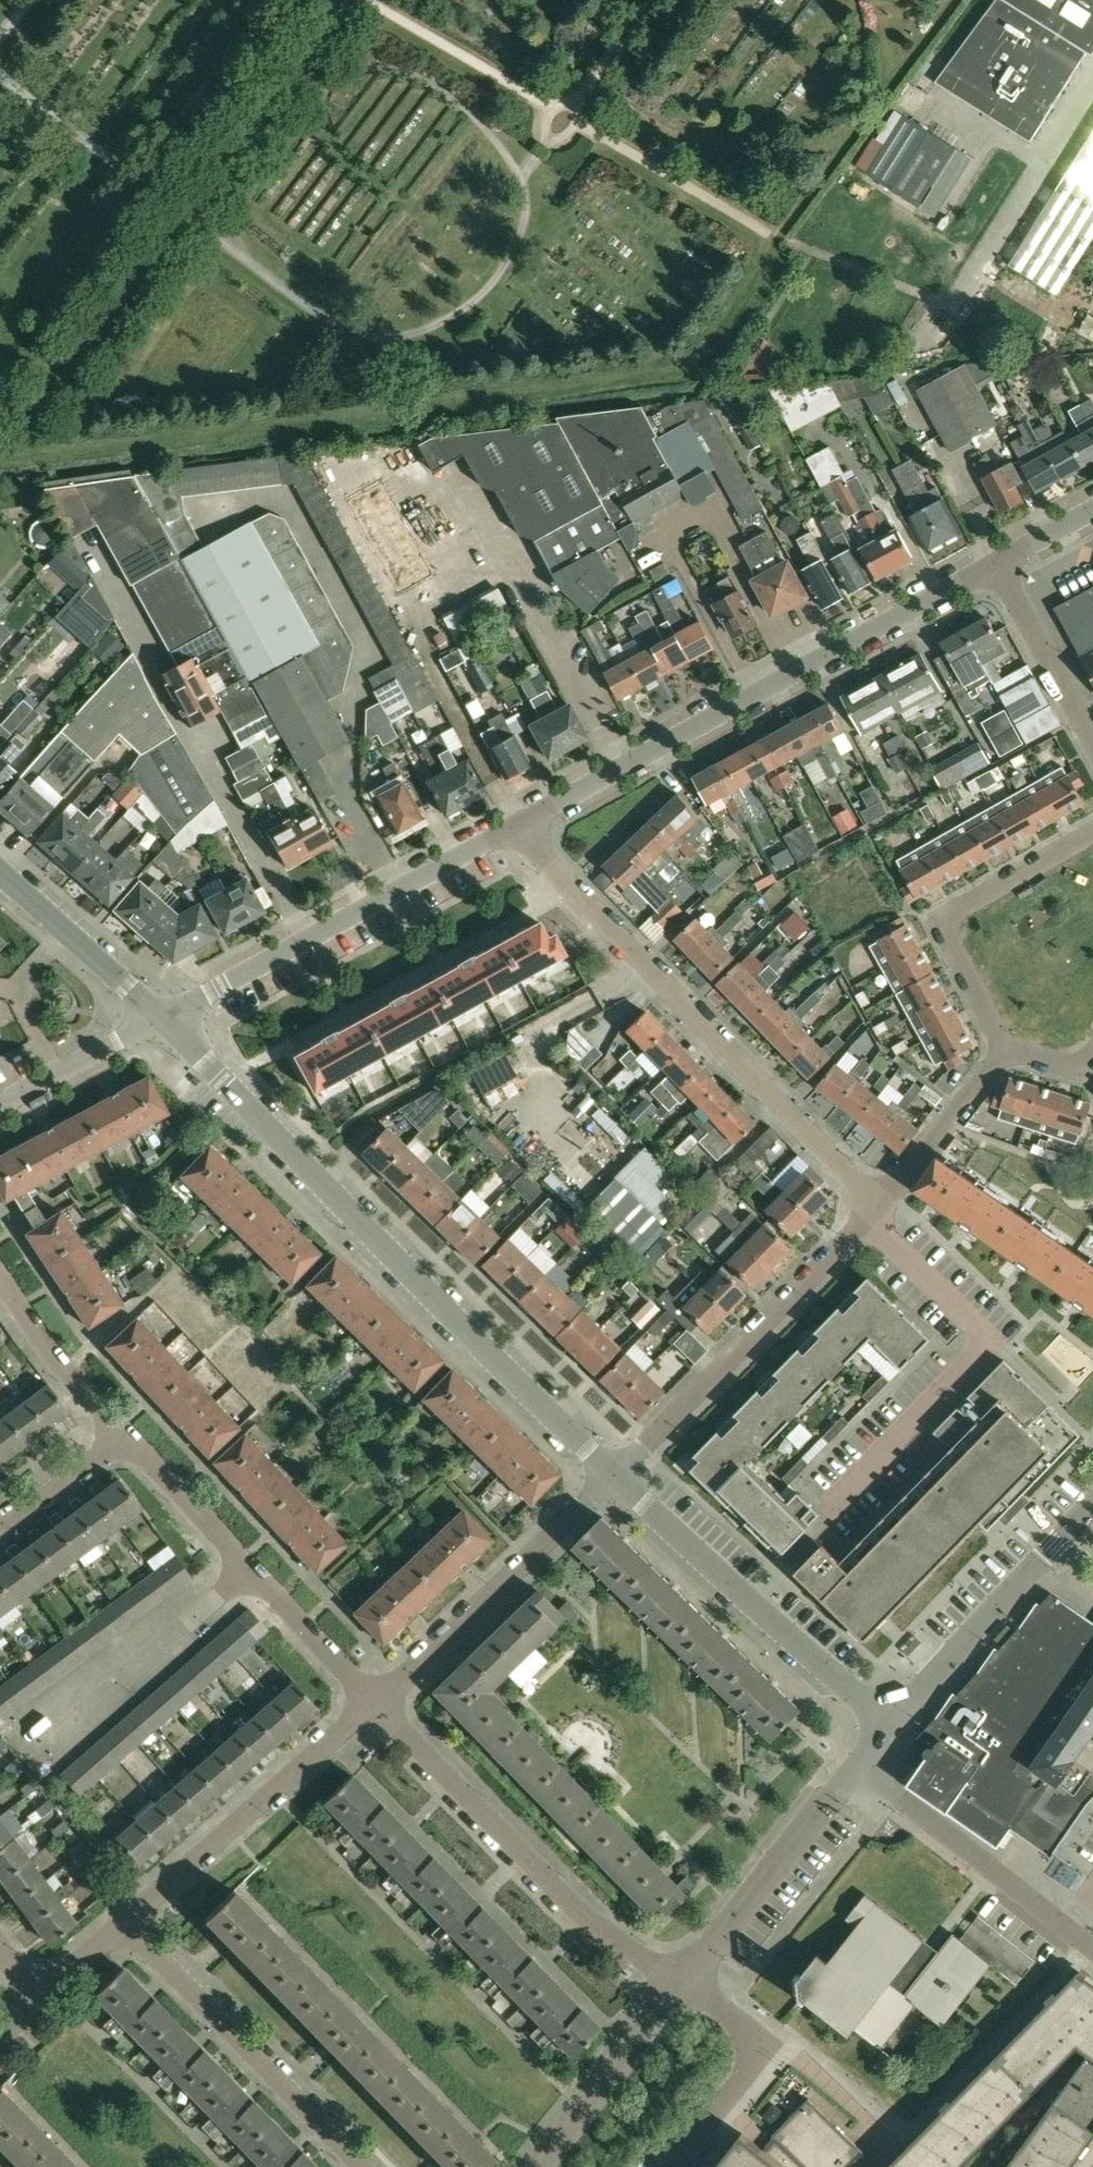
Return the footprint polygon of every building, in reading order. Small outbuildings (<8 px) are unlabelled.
[(938,84),(959,97),(966,87),(1009,114),(1002,125),(1030,142),(1087,53),(1092,56),(1092,55),(1092,0),(996,0),(935,82),(938,84)] [(867,174),(930,214),(967,155),(904,115),(867,174)] [(1065,176),(1092,193),(1092,132),(1065,176)] [(1009,264),(1056,294),(1092,236),(1092,193),(1065,176),(1009,264)] [(950,452),(974,439),(997,426),(964,367),(918,393),(950,452)] [(853,378),(863,397),(889,392),(881,375),(853,378)] [(840,401),(863,397),(853,378),(829,381),(840,401)] [(770,388),(775,398),(792,431),(842,405),(840,401),(829,381),(770,388)] [(731,392),(722,397),(751,451),(761,446),(731,392)] [(1091,399),(1080,405),(1092,428),(1092,402),(1091,399)] [(669,407),(649,418),(645,420),(639,410),(558,419),(560,424),(622,540),(628,552),(634,549),(638,529),(634,523),(686,495),(692,506),(718,491),(706,472),(681,486),(668,463),(655,440),(681,426),(693,428),(743,520),(762,510),(705,405),(704,402),(669,407)] [(1016,418),(1018,417),(1024,413),(1018,403),(1010,408),(1016,418)] [(1084,467),(1092,463),(1092,428),(1080,405),(1069,411),(1083,436),(1071,443),(1084,467)] [(1037,493),(1061,480),(1047,455),(1041,444),(1034,430),(1029,419),(1018,425),(1023,436),(1011,442),(1025,467),(1024,468),(1037,493)] [(1041,444),(1054,437),(1046,423),(1034,430),(1041,444)] [(598,552),(622,540),(560,424),(455,437),(445,442),(443,438),(423,448),(435,472),(466,457),(483,489),(498,494),(518,533),(536,538),(560,587),(590,614),(620,580),(606,568),(598,552)] [(1047,455),(1061,480),(1084,467),(1071,443),(1047,455)] [(822,486),(843,474),(828,447),(807,459),(822,486)] [(295,482),(303,497),(322,487),(305,455),(292,456),(295,482)] [(282,484),(295,482),(292,456),(279,458),(282,484)] [(1000,513),(1022,501),(1014,486),(1021,482),(1012,465),(997,473),(988,456),(974,464),(1000,513)] [(270,485),(282,484),(279,458),(266,459),(270,485)] [(270,485),(266,459),(254,461),(257,486),(270,485)] [(245,488),(257,486),(254,461),(241,462),(245,488)] [(232,490),(245,488),(241,462),(229,464),(232,490)] [(229,464),(216,465),(219,491),(232,490),(229,464)] [(207,493),(219,491),(216,465),(204,467),(207,493)] [(927,553),(945,543),(913,485),(907,475),(901,465),(893,470),(917,514),(908,518),(927,553)] [(194,494),(207,493),(204,467),(191,468),(194,494)] [(191,468),(179,470),(183,496),(194,494),(191,468)] [(182,496),(183,496),(179,470),(135,475),(162,525),(163,525),(185,513),(182,496)] [(907,475),(913,485),(945,543),(962,534),(936,487),(929,490),(918,470),(907,475)] [(65,528),(91,514),(140,488),(131,472),(41,484),(65,528)] [(896,570),(864,513),(848,484),(843,474),(822,486),(831,504),(839,499),(849,517),(854,514),(859,523),(871,546),(862,551),(877,580),(896,570)] [(382,478),(343,499),(395,595),(434,574),(382,478)] [(897,531),(895,533),(885,515),(881,514),(877,516),(858,479),(848,484),(864,513),(896,570),(913,561),(897,531)] [(303,497),(309,509),(328,498),(322,487),(303,497)] [(104,537),(153,511),(140,488),(91,514),(104,537)] [(328,498),(309,509),(315,520),(334,509),(328,498)] [(315,520),(322,531),(340,521),(334,509),(315,520)] [(167,534),(153,511),(104,537),(117,561),(167,534)] [(191,524),(185,513),(163,525),(169,536),(191,524)] [(251,522),(280,577),(309,563),(285,519),(270,513),(251,522)] [(851,595),(871,584),(856,556),(860,554),(837,513),(822,521),(841,556),(832,560),(851,595)] [(30,538),(32,542),(34,541),(36,543),(35,545),(37,546),(40,548),(44,548),(48,547),(51,546),(54,544),(56,541),(57,537),(58,534),(57,530),(56,527),(54,524),(51,521),(48,520),(45,519),(41,519),(38,520),(34,522),(32,525),(30,528),(29,531),(29,535),(30,538)] [(322,531),(328,542),(346,532),(340,521),(322,531)] [(294,659),(301,656),(317,647),(307,629),(296,608),(280,577),(251,522),(250,523),(228,535),(294,659)] [(197,536),(191,524),(169,536),(175,548),(197,536)] [(752,539),(764,560),(790,607),(807,598),(788,563),(785,565),(767,531),(752,539)] [(334,553),(352,543),(346,532),(328,542),(334,553)] [(824,610),(843,599),(822,562),(826,560),(811,532),(798,539),(813,567),(803,572),(824,610)] [(130,585),(132,584),(179,558),(180,558),(167,534),(117,561),(130,585)] [(197,536),(175,548),(182,560),(181,560),(219,626),(250,683),(253,681),(294,659),(228,535),(204,548),(197,536)] [(790,607),(764,560),(752,539),(739,546),(758,580),(754,582),(773,617),(790,607)] [(358,554),(353,544),(352,543),(334,553),(340,564),(358,554)] [(47,565),(57,574),(69,559),(60,551),(47,565)] [(340,564),(347,575),(364,565),(358,554),(340,564)] [(132,584),(171,653),(185,645),(216,627),(219,626),(181,560),(180,558),(179,558),(132,584)] [(325,593),(309,563),(280,577),(296,608),(325,593)] [(648,571),(654,581),(667,573),(662,564),(648,571)] [(371,577),(364,565),(347,575),(353,587),(371,577)] [(353,587),(359,598),(377,588),(371,577),(353,587)] [(757,626),(730,578),(718,584),(727,600),(715,607),(724,623),(726,622),(734,638),(757,626)] [(511,615),(494,583),(441,612),(457,643),(511,615)] [(1055,608),(1081,656),(1092,679),(1092,587),(1055,608)] [(359,598),(365,609),(383,599),(377,588),(359,598)] [(653,593),(669,621),(690,661),(714,648),(701,623),(686,631),(663,588),(653,593)] [(10,603),(0,593),(0,614),(10,603)] [(325,593),(296,608),(307,629),(337,614),(325,593)] [(389,610),(383,599),(365,609),(371,620),(389,610)] [(105,602),(76,636),(88,647),(113,618),(105,602)] [(371,620),(377,631),(395,622),(393,618),(389,610),(371,620)] [(641,625),(643,630),(654,649),(667,674),(690,661),(669,621),(658,627),(648,610),(636,616),(641,625)] [(354,646),(337,614),(307,629),(317,647),(330,672),(350,661),(354,646)] [(964,630),(991,678),(999,674),(991,659),(1006,651),(987,617),(964,630)] [(584,631),(607,674),(621,699),(644,686),(630,661),(617,668),(598,633),(606,629),(602,621),(584,631)] [(401,633),(395,622),(377,631),(383,643),(401,633)] [(654,649),(643,630),(641,625),(630,631),(643,654),(630,661),(644,686),(667,674),(654,649)] [(171,653),(178,666),(164,674),(191,725),(222,708),(221,705),(252,687),(250,683),(219,626),(216,627),(185,645),(171,653)] [(941,643),(953,665),(964,685),(965,684),(973,698),(980,693),(977,688),(992,680),(991,678),(964,630),(941,643)] [(97,645),(113,659),(125,646),(109,631),(97,645)] [(383,643),(389,654),(407,644),(401,633),(383,643)] [(24,649),(17,643),(8,653),(14,659),(24,649)] [(395,665),(413,655),(407,644),(389,654),(395,665)] [(343,692),(350,661),(330,672),(317,647),(301,656),(327,701),(343,692)] [(465,660),(458,647),(439,657),(445,670),(462,661),(465,660)] [(42,819),(58,802),(119,736),(138,754),(128,771),(143,791),(159,813),(175,834),(188,823),(214,801),(176,733),(156,701),(143,674),(144,673),(133,652),(23,772),(0,798),(0,811),(27,835),(42,819)] [(920,653),(901,663),(921,701),(940,690),(920,653)] [(377,690),(397,679),(419,667),(413,655),(395,665),(370,678),(377,690)] [(271,713),(284,737),(320,802),(336,793),(317,759),(349,741),(327,701),(301,656),(294,659),(253,681),(271,713)] [(480,693),(492,686),(478,659),(465,666),(480,693)] [(882,674),(902,711),(921,701),(901,663),(882,674)] [(419,667),(397,679),(411,704),(433,692),(419,667)] [(902,711),(882,674),(861,685),(883,722),(902,711)] [(1017,724),(1026,741),(1028,743),(1062,724),(1035,675),(1000,694),(1017,724)] [(529,681),(540,701),(567,749),(586,738),(569,706),(557,712),(538,676),(529,681)] [(411,704),(397,679),(377,690),(374,691),(381,703),(387,714),(388,716),(411,704)] [(548,759),(567,749),(540,701),(529,681),(521,685),(541,721),(531,727),(548,759)] [(952,691),(966,716),(978,709),(973,698),(965,684),(964,685),(952,691)] [(862,733),(883,722),(861,685),(842,696),(862,733)] [(53,687),(34,709),(16,728),(27,738),(44,718),(41,716),(61,694),(53,687)] [(260,702),(252,687),(221,705),(222,708),(228,719),(260,702)] [(6,719),(16,728),(34,709),(24,700),(6,719)] [(228,719),(236,732),(267,715),(260,702),(228,719)] [(829,702),(806,715),(831,761),(840,757),(829,737),(844,729),(829,702)] [(385,715),(387,714),(381,703),(367,710),(378,734),(391,728),(385,715)] [(236,732),(244,749),(254,743),(267,736),(271,744),(284,737),(271,713),(267,715),(236,732)] [(479,733),(488,750),(504,779),(529,765),(513,736),(505,720),(501,713),(487,721),(490,727),(479,733)] [(818,758),(823,766),(830,779),(838,775),(831,761),(806,715),(784,727),(798,754),(805,765),(818,758)] [(11,734),(0,724),(0,746),(11,734)] [(784,727),(761,739),(776,766),(798,754),(784,727)] [(1015,727),(991,740),(1000,757),(1024,744),(1015,727)] [(13,774),(4,766),(24,744),(14,736),(0,752),(0,788),(13,774)] [(429,739),(437,754),(464,804),(483,794),(465,761),(454,767),(437,736),(429,739)] [(898,736),(892,740),(898,751),(905,747),(898,736)] [(444,815),(464,804),(437,754),(429,739),(420,744),(438,776),(426,782),(444,815)] [(754,778),(776,766),(761,739),(739,751),(754,778)] [(891,756),(898,751),(892,740),(884,744),(891,756)] [(262,759),(254,743),(244,749),(228,757),(236,772),(262,759)] [(754,813),(739,786),(754,778),(739,751),(717,764),(731,790),(735,797),(742,810),(748,820),(752,817),(754,813)] [(1012,760),(1016,768),(1027,762),(1023,754),(1012,760)] [(967,778),(957,758),(933,771),(943,791),(966,778),(967,778)] [(267,768),(262,759),(236,772),(240,782),(267,768)] [(410,824),(421,818),(412,802),(415,801),(404,782),(393,763),(383,768),(394,788),(377,797),(396,832),(400,830),(403,832),(410,828),(410,824)] [(717,764),(694,776),(696,780),(708,803),(723,795),(731,790),(717,764)] [(991,771),(997,783),(1005,779),(999,766),(991,771)] [(1038,780),(1059,816),(1083,803),(1074,788),(1082,784),(1075,772),(1067,776),(1062,766),(1038,780)] [(242,801),(261,790),(275,783),(267,768),(253,775),(240,782),(234,785),(242,801)] [(780,773),(786,786),(795,781),(788,769),(780,773)] [(113,789),(128,773),(127,771),(106,773),(101,778),(113,789)] [(991,771),(975,779),(981,790),(985,788),(985,789),(997,783),(991,771)] [(793,798),(786,786),(780,773),(771,778),(785,803),(793,798)] [(286,777),(275,783),(301,831),(298,832),(310,854),(332,842),(314,809),(302,815),(290,793),(294,791),(286,777)] [(128,809),(131,806),(142,793),(141,793),(126,779),(112,795),(128,809)] [(968,783),(974,794),(981,790),(975,779),(968,783)] [(1038,780),(1014,794),(1036,830),(1059,816),(1038,780)] [(286,866),(310,854),(298,832),(301,831),(275,783),(261,790),(269,805),(273,802),(286,824),(268,834),(286,866)] [(861,812),(868,824),(888,813),(873,786),(861,792),(869,808),(861,812)] [(940,793),(947,805),(955,801),(948,789),(940,793)] [(131,806),(150,824),(159,813),(143,791),(141,793),(142,793),(131,806)] [(680,794),(661,812),(681,833),(687,839),(697,849),(705,858),(712,852),(698,838),(710,827),(700,815),(680,794)] [(1012,843),(1036,830),(1014,794),(990,807),(1012,843)] [(735,797),(727,802),(733,815),(742,810),(735,797)] [(214,801),(188,823),(198,840),(227,824),(214,801)] [(921,809),(927,820),(935,816),(929,804),(921,809)] [(990,807),(967,820),(988,856),(1012,843),(990,807)] [(849,809),(834,817),(843,834),(858,826),(849,809)] [(48,851),(54,856),(87,818),(78,810),(69,821),(61,814),(37,841),(40,844),(39,846),(46,852),(48,851)] [(661,812),(643,830),(663,850),(681,833),(661,812)] [(150,824),(168,842),(169,841),(175,834),(159,813),(150,824)] [(96,826),(87,818),(54,856),(61,862),(59,864),(67,871),(68,869),(71,871),(79,861),(95,843),(87,837),(96,826)] [(967,820),(943,834),(965,870),(988,856),(967,820)] [(176,852),(198,840),(188,823),(175,834),(169,841),(176,852)] [(664,870),(673,861),(663,850),(643,830),(624,847),(644,868),(650,874),(668,893),(674,887),(669,883),(660,874),(664,870)] [(943,834),(919,847),(941,883),(965,870),(943,834)] [(689,856),(697,849),(687,839),(680,846),(689,856)] [(99,847),(83,864),(74,874),(77,877),(75,878),(83,885),(84,883),(91,889),(115,862),(99,847)] [(668,893),(650,874),(644,868),(624,847),(605,866),(625,887),(631,881),(659,909),(652,915),(664,927),(682,910),(670,897),(672,896),(668,893)] [(909,901),(941,883),(919,847),(896,860),(910,884),(902,889),(909,901)] [(788,849),(772,857),(778,870),(795,861),(788,849)] [(714,869),(725,881),(744,864),(732,851),(714,869)] [(108,904),(111,900),(140,866),(124,852),(115,862),(91,889),(97,895),(96,896),(103,903),(105,902),(108,904)] [(184,864),(177,853),(161,870),(171,879),(175,875),(184,864)] [(175,875),(188,889),(195,885),(184,864),(175,875)] [(752,876),(759,890),(777,881),(769,867),(752,876)] [(617,879),(607,868),(594,880),(604,891),(617,879)] [(245,876),(241,870),(234,874),(232,880),(233,882),(225,887),(243,921),(251,917),(252,919),(261,914),(260,913),(263,911),(262,909),(272,903),(262,886),(252,891),(245,876)] [(131,924),(155,896),(154,895),(163,884),(155,878),(146,888),(139,882),(114,910),(117,912),(116,914),(123,920),(124,919),(131,924)] [(205,898),(222,928),(224,932),(227,930),(228,932),(237,928),(236,926),(242,922),(243,921),(225,887),(205,898)] [(155,896),(131,924),(138,930),(136,932),(144,939),(145,937),(148,940),(173,911),(155,896)] [(199,905),(186,912),(183,913),(189,924),(175,932),(187,952),(193,949),(196,950),(201,947),(202,944),(216,936),(205,917),(199,905)] [(176,961),(187,955),(188,954),(187,952),(175,932),(189,924),(183,913),(186,912),(184,907),(179,910),(182,914),(178,916),(173,911),(148,940),(151,943),(150,944),(157,950),(158,949),(162,952),(160,953),(168,961),(170,959),(175,959),(176,961)] [(736,911),(726,921),(733,927),(742,918),(736,911)] [(811,928),(796,912),(781,926),(796,942),(811,928)] [(765,916),(758,923),(763,928),(770,922),(765,916)] [(894,932),(879,940),(870,945),(883,969),(919,949),(902,917),(889,923),(894,932)] [(676,939),(694,958),(719,934),(716,930),(712,926),(708,931),(697,919),(676,939)] [(537,921),(505,938),(526,975),(564,953),(553,932),(546,936),(537,921)] [(726,921),(716,930),(719,934),(723,937),(733,927),(726,921)] [(719,934),(694,958),(713,977),(733,957),(724,947),(728,942),(723,937),(719,934)] [(455,1013),(526,975),(505,938),(473,956),(472,954),(456,962),(457,964),(434,977),(455,1013)] [(815,947),(823,958),(831,951),(823,941),(815,947)] [(883,969),(896,993),(933,973),(919,949),(883,969)] [(779,954),(769,964),(775,971),(785,961),(779,954)] [(762,977),(759,973),(755,970),(751,974),(740,962),(719,983),(737,1001),(762,977)] [(762,977),(737,1001),(755,1020),(776,1000),(767,990),(771,986),(781,977),(775,971),(769,964),(759,973),(762,977)] [(933,973),(896,993),(909,1017),(946,996),(933,973)] [(434,977),(404,994),(403,993),(401,994),(400,994),(399,994),(401,998),(393,1002),(391,999),(390,999),(390,1000),(387,1001),(388,1003),(366,1016),(384,1052),(455,1013),(434,977)] [(856,995),(863,1007),(870,1002),(864,991),(856,995)] [(815,992),(805,1001),(811,1008),(821,999),(818,996),(815,992)] [(909,1017),(922,1040),(959,1020),(946,996),(909,1017)] [(798,1014),(795,1011),(791,1007),(787,1011),(776,1000),(755,1020),(773,1039),(798,1014)] [(805,1001),(795,1011),(798,1014),(801,1018),(811,1008),(805,1001)] [(624,1029),(643,1048),(662,1028),(644,1010),(624,1029)] [(798,1014),(773,1039),(791,1058),(812,1037),(802,1028),(807,1023),(801,1018),(798,1014)] [(351,1071),(384,1052),(366,1016),(336,1032),(335,1030),(332,1032),(332,1031),(331,1032),(333,1035),(325,1039),(323,1036),(322,1037),(319,1039),(320,1041),(293,1056),(313,1092),(351,1071)] [(936,1065),(945,1060),(949,1067),(962,1061),(957,1052),(972,1044),(959,1020),(922,1040),(936,1065)] [(873,1028),(878,1035),(890,1029),(885,1021),(873,1028)] [(566,1051),(568,1054),(585,1037),(574,1026),(569,1029),(566,1051)] [(662,1028),(643,1048),(661,1067),(681,1048),(662,1028)] [(568,1054),(576,1061),(593,1045),(585,1037),(568,1054)] [(812,1037),(791,1058),(809,1076),(830,1056),(834,1052),(843,1044),(836,1037),(827,1045),(823,1049),(812,1037)] [(893,1047),(897,1054),(908,1048),(904,1040),(893,1047)] [(593,1045),(576,1061),(584,1070),(601,1053),(593,1045)] [(653,1093),(662,1102),(699,1066),(681,1048),(661,1067),(670,1076),(653,1093)] [(619,1059),(625,1065),(635,1055),(629,1049),(619,1059)] [(504,1052),(469,1071),(482,1095),(517,1077),(504,1052)] [(642,1063),(635,1055),(625,1065),(632,1073),(642,1063)] [(819,1087),(840,1103),(859,1080),(870,1066),(862,1060),(855,1069),(854,1068),(850,1073),(838,1063),(819,1087)] [(717,1085),(699,1066),(662,1102),(670,1111),(688,1094),(698,1104),(717,1085)] [(59,1124),(56,1126),(53,1122),(44,1128),(45,1131),(0,1155),(0,1191),(5,1200),(14,1195),(34,1227),(26,1232),(88,1326),(122,1303),(60,1210),(48,1217),(28,1188),(137,1129),(167,1113),(148,1076),(119,1091),(118,1089),(115,1090),(111,1092),(108,1095),(109,1097),(108,1097),(59,1124)] [(883,1076),(875,1085),(883,1091),(890,1082),(883,1076)] [(999,1118),(1025,1126),(1037,1086),(1012,1078),(1007,1094),(998,1091),(994,1105),(1002,1107),(999,1118)] [(859,1080),(840,1103),(861,1120),(879,1096),(859,1080)] [(915,1082),(907,1093),(914,1099),(923,1088),(915,1082)] [(691,1133),(698,1140),(735,1103),(717,1085),(698,1104),(709,1115),(691,1133)] [(916,1097),(934,1110),(941,1099),(924,1086),(916,1097)] [(1050,1135),(1063,1095),(1037,1086),(1025,1126),(1050,1135)] [(436,1088),(398,1109),(420,1131),(449,1100),(436,1088)] [(906,1110),(914,1099),(907,1093),(898,1104),(902,1107),(906,1110)] [(1063,1095),(1050,1135),(1077,1143),(1090,1103),(1063,1095)] [(880,1135),(898,1111),(902,1107),(898,1104),(894,1100),(890,1105),(879,1096),(861,1120),(880,1135)] [(707,1149),(725,1131),(734,1141),(754,1122),(735,1103),(698,1140),(707,1149)] [(636,1106),(628,1115),(639,1125),(647,1117),(636,1106)] [(629,1137),(626,1134),(599,1107),(591,1115),(618,1143),(620,1145),(629,1137)] [(457,1109),(449,1118),(459,1127),(467,1119),(457,1109)] [(898,1111),(880,1135),(900,1151),(919,1128),(898,1111)] [(465,1133),(477,1146),(485,1137),(474,1125),(465,1133)] [(762,1152),(780,1134),(771,1125),(753,1143),(753,1144),(762,1152)] [(386,1127),(382,1131),(361,1153),(380,1172),(405,1146),(386,1127)] [(171,1131),(163,1139),(170,1145),(178,1136),(171,1131)] [(490,1132),(485,1137),(477,1146),(495,1164),(509,1150),(490,1132)] [(1047,1157),(1050,1149),(1034,1143),(1031,1151),(1047,1157)] [(180,1175),(236,1229),(265,1200),(241,1177),(243,1174),(241,1172),(237,1168),(234,1167),(232,1169),(209,1145),(180,1175)] [(380,1172),(398,1190),(423,1164),(405,1146),(380,1172)] [(150,1148),(142,1152),(149,1165),(160,1159),(154,1149),(151,1151),(150,1148)] [(645,1148),(616,1177),(656,1218),(662,1224),(677,1209),(671,1202),(653,1184),(666,1170),(645,1148)] [(1065,1154),(1050,1149),(1047,1157),(1063,1163),(1065,1154)] [(435,1151),(423,1164),(398,1190),(417,1207),(454,1169),(435,1151)] [(744,1170),(753,1161),(744,1152),(735,1161),(744,1170)] [(936,1205),(939,1206),(961,1172),(937,1155),(913,1190),(929,1200),(928,1202),(935,1206),(936,1205)] [(509,1159),(497,1172),(510,1184),(522,1171),(509,1159)] [(782,1190),(807,1215),(826,1196),(816,1186),(823,1179),(808,1163),(782,1190)] [(694,1182),(704,1192),(708,1188),(720,1176),(710,1166),(694,1182)] [(417,1207),(435,1225),(460,1200),(452,1192),(464,1180),(454,1169),(417,1207)] [(789,1233),(807,1215),(782,1190),(781,1190),(761,1170),(751,1181),(771,1201),(764,1208),(789,1233)] [(1018,1212),(961,1172),(939,1206),(961,1222),(960,1224),(969,1230),(970,1228),(995,1245),(1018,1212)] [(523,1173),(511,1185),(529,1204),(542,1192),(523,1173)] [(583,1209),(594,1219),(630,1255),(662,1224),(656,1218),(616,1177),(583,1209)] [(708,1188),(704,1192),(700,1197),(709,1206),(718,1197),(708,1188)] [(548,1197),(531,1214),(536,1219),(545,1210),(559,1224),(567,1216),(548,1197)] [(265,1200),(236,1229),(292,1282),(319,1253),(295,1229),(297,1228),(295,1225),(292,1221),(289,1220),(287,1221),(265,1200)] [(478,1217),(460,1200),(435,1225),(453,1243),(478,1217)] [(717,1214),(734,1231),(770,1266),(788,1247),(763,1222),(752,1212),(741,1223),(724,1206),(717,1214)] [(700,1221),(688,1209),(677,1220),(689,1233),(700,1221)] [(1027,1267),(1051,1284),(1073,1251),(1018,1212),(995,1245),(1018,1261),(1017,1263),(1026,1269),(1027,1267)] [(197,1213),(189,1223),(197,1231),(206,1221),(197,1213)] [(572,1247),(578,1242),(585,1233),(567,1216),(559,1224),(554,1229),(572,1247)] [(497,1236),(478,1217),(453,1243),(472,1261),(497,1236)] [(595,1259),(599,1256),(608,1246),(590,1228),(585,1233),(578,1242),(595,1259)] [(752,1285),(770,1266),(734,1231),(716,1249),(726,1260),(752,1285)] [(673,1242),(664,1233),(655,1242),(664,1251),(673,1242)] [(482,1264),(500,1282),(525,1256),(507,1238),(482,1264)] [(656,1260),(664,1251),(655,1242),(646,1252),(656,1260)] [(150,1243),(143,1248),(154,1264),(160,1260),(150,1243)] [(613,1277),(627,1264),(608,1246),(599,1256),(610,1267),(606,1271),(613,1277)] [(1083,1309),(1085,1308),(1092,1314),(1092,1264),(1073,1251),(1051,1284),(1074,1300),(1073,1302),(1083,1309)] [(307,1285),(360,1337),(389,1308),(366,1286),(368,1284),(366,1281),(363,1277),(360,1276),(358,1278),(357,1277),(335,1255),(320,1271),(307,1285)] [(544,1275),(525,1256),(500,1282),(519,1300),(544,1275)] [(145,1267),(127,1280),(136,1293),(154,1280),(145,1267)] [(698,1269),(690,1277),(725,1311),(744,1292),(718,1267),(707,1279),(698,1269)] [(519,1300),(537,1318),(562,1293),(544,1275),(519,1300)] [(688,1325),(695,1318),(707,1330),(725,1311),(690,1277),(672,1295),(665,1289),(658,1296),(669,1306),(677,1314),(688,1325)] [(718,1431),(695,1455),(695,1456),(700,1461),(691,1470),(729,1507),(735,1501),(751,1518),(745,1523),(770,1547),(776,1542),(784,1550),(810,1524),(811,1524),(821,1513),(799,1492),(790,1501),(750,1463),(871,1339),(902,1369),(931,1339),(868,1278),(856,1291),(861,1296),(845,1313),(839,1307),(815,1332),(821,1338),(805,1354),(799,1348),(775,1374),(780,1379),(764,1396),(759,1390),(735,1415),(740,1420),(724,1437),(718,1431)] [(629,1280),(621,1288),(630,1297),(639,1289),(629,1280)] [(537,1318),(556,1336),(581,1311),(562,1293),(537,1318)] [(649,1300),(631,1318),(641,1327),(659,1309),(649,1300)] [(655,1336),(677,1314),(669,1306),(647,1328),(655,1336)] [(427,1375),(442,1360),(419,1337),(421,1336),(419,1332),(416,1329),(413,1327),(411,1329),(389,1308),(360,1337),(414,1389),(427,1375)] [(556,1336),(574,1355),(599,1329),(581,1311),(556,1336)] [(105,1345),(157,1400),(187,1372),(136,1316),(105,1345)] [(574,1355),(593,1372),(593,1373),(608,1357),(618,1347),(599,1329),(574,1355)] [(673,1343),(694,1363),(707,1350),(686,1329),(673,1343)] [(599,1379),(618,1397),(643,1371),(624,1353),(599,1379)] [(796,1572),(814,1590),(851,1627),(849,1629),(860,1639),(862,1637),(865,1640),(991,1511),(999,1519),(1005,1513),(1009,1517),(1022,1504),(1018,1500),(1081,1435),(1021,1377),(1019,1378),(1015,1374),(1016,1372),(1004,1360),(968,1397),(979,1408),(970,1418),(958,1407),(934,1432),(946,1444),(948,1442),(952,1447),(840,1562),(822,1545),(796,1572)] [(474,1391),(451,1369),(423,1398),(477,1451),(505,1421),(482,1399),(484,1397),(482,1394),(479,1391),(476,1389),(474,1391)] [(643,1371),(618,1397),(637,1415),(662,1390),(646,1375),(643,1371)] [(238,1426),(187,1372),(157,1400),(207,1455),(238,1426)] [(863,1396),(870,1402),(890,1381),(883,1375),(863,1396)] [(27,1399),(47,1426),(68,1410),(43,1377),(32,1385),(37,1391),(27,1399)] [(26,1442),(47,1426),(27,1399),(6,1415),(26,1442)] [(392,1406),(379,1418),(383,1423),(396,1412),(392,1406)] [(0,1419),(0,1451),(5,1457),(26,1442),(6,1415),(0,1419)] [(823,1437),(830,1443),(850,1423),(843,1416),(823,1437)] [(530,1503),(559,1473),(535,1451),(537,1449),(536,1446),(532,1442),(529,1441),(527,1443),(505,1421),(477,1451),(505,1479),(530,1503)] [(334,1430),(329,1425),(325,1430),(329,1435),(334,1430)] [(406,1426),(399,1432),(402,1435),(408,1429),(406,1426)] [(213,1461),(264,1516),(294,1488),(243,1433),(213,1461)] [(789,1484),(809,1464),(803,1457),(783,1478),(789,1484)] [(120,1523),(141,1508),(119,1478),(106,1487),(97,1480),(90,1485),(97,1494),(120,1523)] [(345,1542),(294,1488),(264,1516),(315,1570),(345,1542)] [(482,1494),(488,1501),(493,1497),(487,1490),(482,1494)] [(98,1539),(120,1523),(97,1494),(85,1503),(76,1496),(69,1501),(76,1510),(98,1539)] [(461,1509),(407,1560),(436,1591),(490,1539),(461,1509)] [(77,1555),(98,1539),(76,1510),(64,1519),(55,1511),(48,1517),(55,1526),(77,1555)] [(600,1570),(606,1577),(634,1548),(602,1517),(575,1546),(600,1570)] [(27,1532),(34,1541),(56,1571),(77,1555),(55,1526),(43,1534),(35,1527),(27,1532)] [(34,1587),(56,1571),(34,1541),(22,1550),(13,1542),(6,1548),(13,1557),(34,1587)] [(634,1548),(606,1577),(639,1610),(667,1580),(634,1548)] [(175,1554),(164,1563),(181,1585),(192,1577),(175,1554)] [(14,1602),(34,1587),(13,1557),(1,1566),(0,1564),(0,1583),(14,1602)] [(382,1642),(436,1591),(407,1560),(357,1607),(354,1611),(353,1612),(382,1642)] [(164,1563),(154,1570),(170,1593),(181,1585),(164,1563)] [(384,1572),(377,1565),(372,1570),(378,1577),(384,1572)] [(154,1570),(143,1578),(160,1601),(170,1593),(154,1570)] [(160,1601),(143,1578),(133,1586),(149,1608),(160,1601)] [(639,1610),(673,1642),(701,1613),(667,1580),(639,1610)] [(14,1602),(0,1583),(0,1612),(14,1602)] [(113,1601),(112,1602),(129,1624),(139,1616),(122,1594),(119,1597),(109,1583),(103,1588),(113,1601)] [(133,1586),(122,1594),(139,1616),(149,1608),(133,1586)] [(434,1691),(465,1723),(658,1921),(695,1885),(686,1875),(675,1885),(486,1691),(506,1672),(519,1686),(546,1660),(532,1646),(563,1616),(570,1623),(580,1613),(566,1599),(556,1609),(537,1590),(434,1691)] [(1051,1593),(1039,1606),(1023,1630),(1020,1627),(997,1651),(981,1674),(978,1672),(956,1697),(939,1720),(936,1718),(914,1742),(925,1750),(924,1752),(925,1755),(927,1757),(923,1764),(922,1764),(919,1769),(909,1783),(908,1785),(997,1847),(999,1846),(997,1844),(1007,1830),(1009,1831),(1011,1828),(1046,1777),(1031,1766),(1047,1743),(1092,1775),(1092,1623),(1051,1593)] [(112,1602),(101,1610),(118,1632),(129,1624),(112,1602)] [(352,1602),(348,1605),(354,1611),(357,1607),(352,1602)] [(238,1617),(256,1638),(266,1629),(248,1608),(238,1617)] [(101,1610),(91,1617),(108,1640),(118,1632),(101,1610)] [(707,1674),(735,1645),(701,1613),(673,1642),(707,1674)] [(108,1640),(91,1617),(81,1625),(97,1647),(108,1640)] [(236,1656),(256,1638),(238,1617),(218,1634),(236,1656)] [(81,1625),(70,1633),(87,1655),(97,1647),(81,1625)] [(70,1633),(60,1641),(76,1663),(87,1655),(70,1633)] [(236,1656),(218,1634),(198,1652),(217,1673),(236,1656)] [(45,1643),(49,1649),(66,1671),(76,1663),(60,1641),(56,1636),(45,1643)] [(49,1649),(45,1643),(43,1641),(33,1649),(55,1679),(66,1671),(49,1649)] [(735,1645),(707,1674),(740,1707),(768,1678),(735,1645)] [(22,1656),(28,1664),(45,1686),(55,1679),(33,1649),(22,1656)] [(197,1690),(217,1673),(198,1652),(178,1669),(197,1690)] [(18,1672),(34,1694),(45,1686),(28,1664),(18,1672)] [(197,1690),(178,1669),(158,1687),(177,1708),(197,1690)] [(18,1672),(7,1680),(24,1702),(34,1694),(18,1672)] [(740,1707),(749,1715),(774,1739),(801,1710),(768,1678),(740,1707)] [(13,1710),(24,1702),(7,1680),(0,1685),(0,1692),(13,1710)] [(296,1723),(315,1706),(293,1681),(274,1698),(296,1723)] [(157,1725),(177,1708),(158,1687),(139,1704),(157,1725)] [(13,1710),(0,1692),(0,1715),(2,1718),(13,1710)] [(276,1741),(296,1723),(274,1698),(254,1715),(276,1741)] [(119,1721),(137,1743),(157,1725),(139,1704),(119,1721)] [(256,1758),(276,1741),(254,1715),(234,1733),(256,1758)] [(118,1760),(137,1743),(119,1721),(99,1739),(118,1760)] [(214,1750),(237,1775),(256,1758),(234,1733),(214,1750)] [(1,1736),(0,1737),(0,1752),(9,1745),(2,1735),(1,1736)] [(98,1777),(118,1760),(99,1739),(79,1756),(98,1777)] [(1047,1743),(1031,1766),(1046,1777),(1011,1828),(1052,1857),(1088,1804),(1092,1799),(1092,1775),(1047,1743)] [(217,1793),(237,1775),(214,1750),(195,1767),(217,1793)] [(18,1756),(17,1757),(6,1767),(12,1776),(25,1766),(18,1756)] [(78,1794),(98,1777),(79,1756),(60,1773),(78,1794)] [(217,1793),(195,1767),(175,1785),(197,1810),(217,1793)] [(400,1824),(352,1774),(324,1801),(343,1821),(332,1831),(344,1844),(355,1834),(372,1851),(400,1824)] [(33,1777),(32,1778),(21,1788),(28,1797),(41,1787),(33,1777)] [(178,1827),(197,1810),(175,1785),(155,1802),(178,1827)] [(44,1818),(56,1808),(49,1798),(37,1809),(44,1818)] [(178,1827),(155,1802),(136,1819),(158,1845),(178,1827)] [(138,1862),(158,1845),(136,1819),(116,1837),(138,1862)] [(53,1830),(59,1839),(64,1835),(72,1829),(66,1820),(53,1830)] [(14,1839),(0,1821),(0,1850),(14,1839)] [(404,1884),(423,1903),(451,1876),(400,1824),(372,1851),(392,1871),(381,1882),(393,1895),(404,1884)] [(72,1829),(64,1835),(70,1843),(78,1837),(72,1829)] [(14,1839),(0,1850),(0,1878),(2,1881),(30,1860),(14,1839)] [(88,1850),(81,1840),(69,1851),(75,1859),(88,1850)] [(2,1881),(18,1902),(45,1881),(30,1860),(2,1881)] [(84,1872),(91,1880),(104,1871),(96,1861),(84,1872)] [(104,1871),(91,1880),(97,1889),(111,1880),(104,1871)] [(501,1928),(451,1876),(423,1903),(442,1922),(431,1933),(443,1946),(454,1935),(473,1954),(501,1928)] [(18,1902),(34,1923),(61,1902),(45,1881),(18,1902)] [(323,2039),(447,2166),(485,2166),(494,2158),(233,1890),(205,1918),(323,2039)] [(942,2026),(991,1965),(991,1964),(960,1939),(953,1933),(939,1951),(866,1894),(846,1919),(857,1927),(829,1962),(819,1954),(804,1973),(803,1973),(800,1977),(797,1974),(796,1975),(799,1978),(797,1982),(796,1985),(797,1989),(798,1993),(802,1997),(799,2001),(800,2002),(803,1998),(850,2035),(855,2028),(933,2090),(934,2089),(882,2048),(916,2005),(942,2026)] [(61,1902),(34,1923),(49,1943),(76,1923),(61,1902)] [(991,1964),(991,1965),(1016,1985),(1035,1960),(979,1915),(960,1939),(991,1964)] [(503,1985),(523,2005),(550,1978),(501,1928),(473,1954),(491,1973),(480,1983),(492,1996),(503,1985)] [(123,1968),(95,1995),(114,2014),(103,2025),(116,2038),(127,2028),(145,2046),(174,2020),(123,1968)] [(1077,2159),(1079,2158),(1087,2146),(1092,2138),(1092,1981),(1079,1971),(1028,2024),(1016,2035),(1007,2045),(995,2057),(986,2067),(974,2078),(965,2088),(953,2100),(943,2110),(932,2122),(922,2132),(911,2143),(897,2157),(888,2166),(961,2166),(1075,2051),(1079,2047),(1089,2054),(1007,2166),(1072,2166),(1077,2159)] [(599,2029),(550,1978),(523,2005),(540,2023),(529,2034),(542,2047),(552,2036),(572,2056),(599,2029)] [(176,2078),(194,2097),(223,2071),(174,2020),(145,2046),(163,2065),(153,2076),(165,2089),(176,2078)] [(273,2122),(223,2071),(194,2097),(213,2116),(202,2127),(214,2139),(225,2129),(243,2148),(273,2122)] [(21,2166),(77,2166),(0,2088),(0,2146),(21,2166)] [(859,2156),(863,2152),(809,2098),(772,2136),(774,2138),(764,2151),(742,2133),(716,2166),(715,2166),(869,2166),(859,2156)] [(273,2122),(243,2148),(262,2166),(317,2166),(273,2122)]
